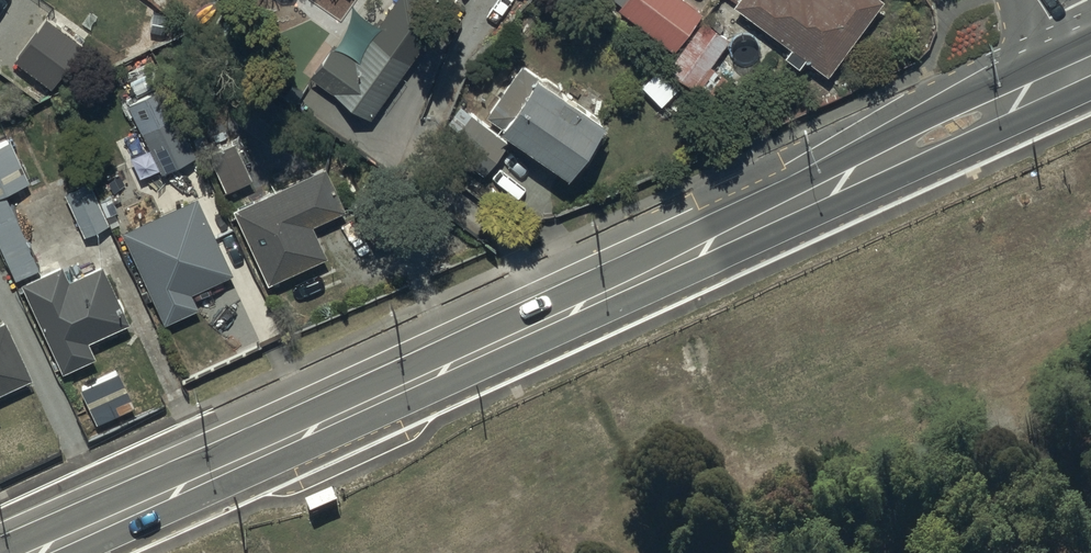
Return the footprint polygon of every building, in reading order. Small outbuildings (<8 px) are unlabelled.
[(616,7),(671,50),(700,11),(686,0),(615,0),(619,3),(616,7)] [(731,3),(789,46),(783,54),(797,65),(804,56),(825,72),(880,0),(734,0),(731,3)] [(701,17),(663,65),(694,90),(691,93),(705,104),(725,78),(708,64),(728,39),(701,17)] [(50,90),(83,44),(48,19),(15,64),(50,90)] [(369,119),(416,54),(376,25),(353,56),(333,41),(309,75),(369,119)] [(603,119),(519,62),(484,114),(497,123),(493,130),(459,106),(451,117),(462,124),(446,147),(484,173),(506,141),(514,146),(513,148),(525,156),(530,149),(565,173),(603,119)] [(643,73),(635,81),(659,104),(661,102),(668,108),(682,93),(655,68),(647,76),(643,73)] [(199,160),(164,89),(130,106),(164,177),(199,160)] [(250,178),(230,135),(204,147),(223,190),(250,178)] [(13,277),(37,266),(4,192),(29,181),(10,139),(0,143),(0,249),(13,277)] [(326,170),(235,213),(270,288),(328,260),(314,229),(346,214),(326,170)] [(89,181),(63,192),(82,235),(108,224),(89,181)] [(197,195),(121,229),(162,321),(196,306),(190,291),(231,273),(197,195)] [(60,264),(20,282),(60,371),(93,356),(86,339),(127,320),(101,263),(66,279),(60,264)] [(29,376),(3,319),(0,320),(0,389),(29,376)]
